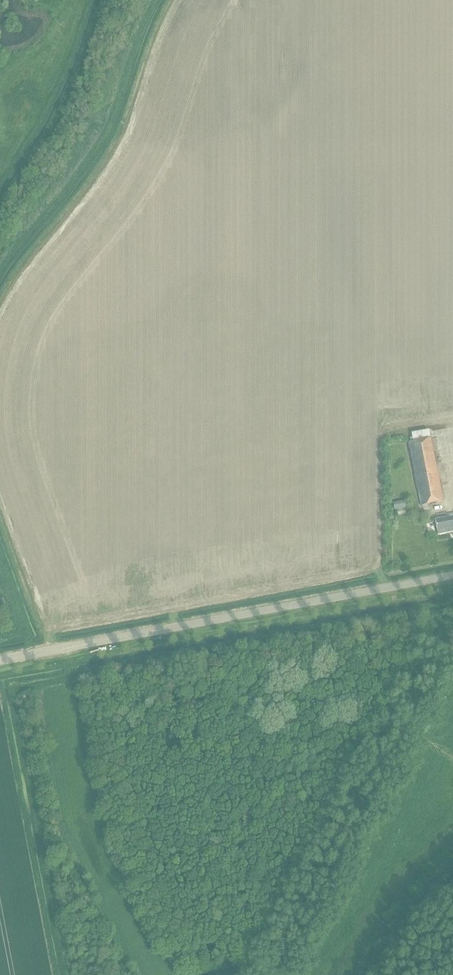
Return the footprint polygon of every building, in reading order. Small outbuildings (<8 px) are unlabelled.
[(441,502),(428,438),(427,430),(411,432),(413,441),(409,442),(421,506),(441,502)] [(404,501),(393,503),(394,510),(406,508),(404,501)] [(446,519),(444,512),(436,513),(437,520),(435,521),(438,534),(452,531),(452,517),(446,519)]
